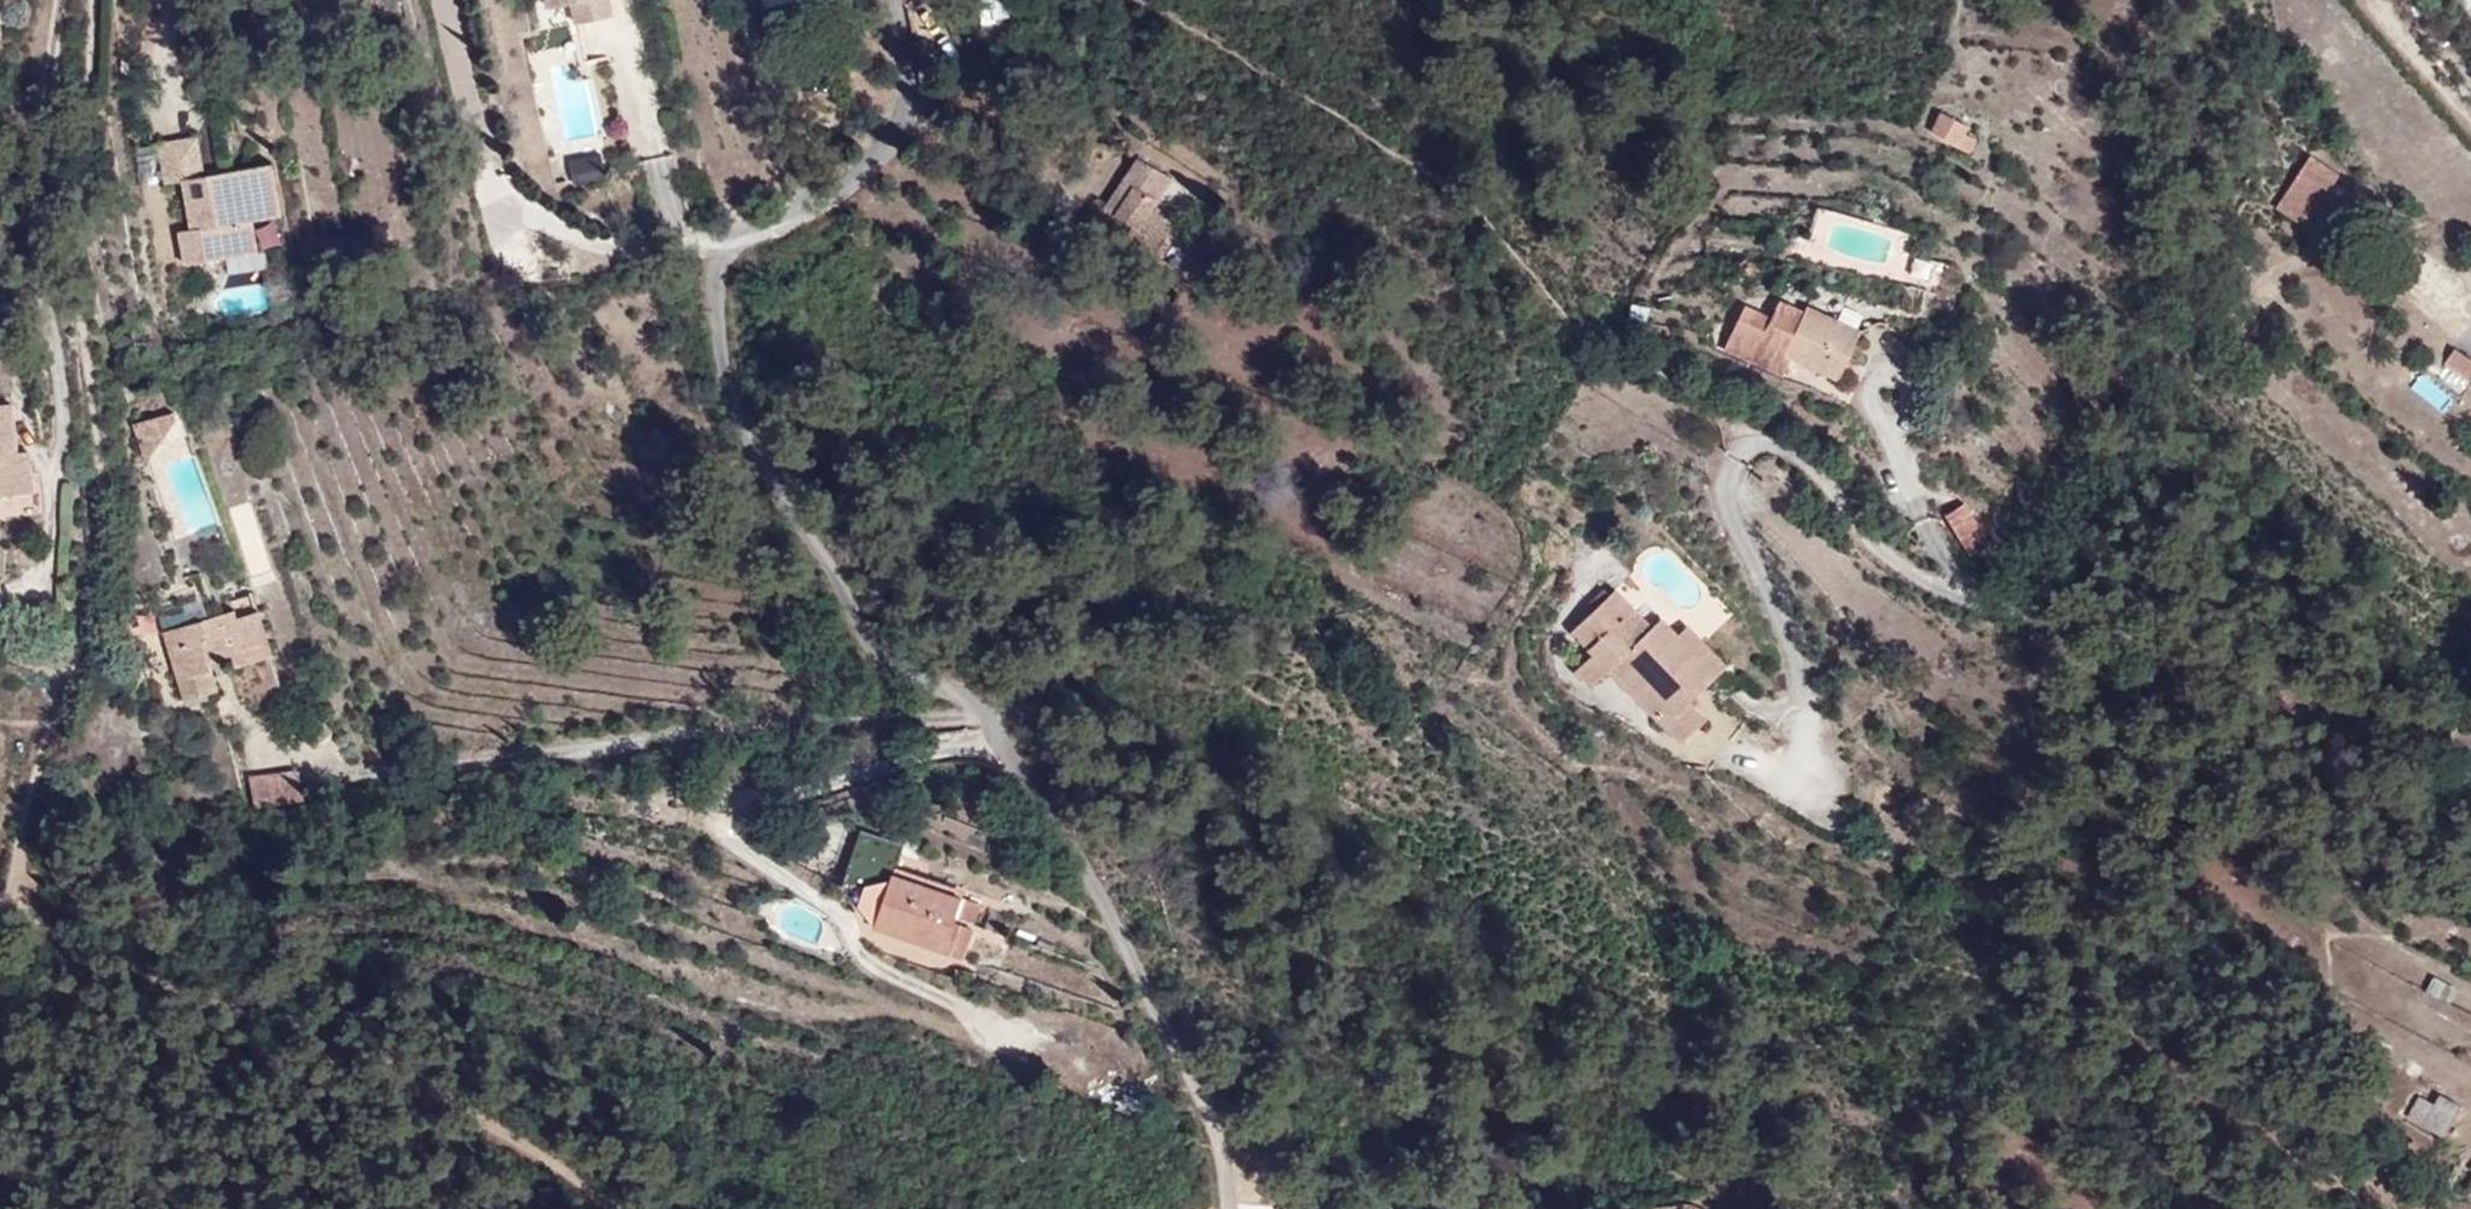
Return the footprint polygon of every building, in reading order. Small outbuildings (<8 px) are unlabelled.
[(551,9),(574,4),(591,0),(549,0),(551,9)] [(613,0),(591,0),(574,4),(578,25),(617,16),(613,0)] [(1973,137),(1978,124),(1944,110),(1933,132),(1977,152),(1981,141),(1973,137)] [(155,143),(136,145),(138,179),(157,177),(155,143)] [(267,224),(259,171),(222,176),(225,186),(204,188),(204,179),(199,144),(160,149),(166,192),(184,190),(191,233),(182,235),(187,271),(226,267),(228,282),(271,276),(270,258),(288,255),(283,221),(267,224)] [(567,157),(574,183),(607,175),(600,149),(567,157)] [(2339,179),(2308,158),(2274,210),(2305,231),(2339,179)] [(1160,208),(1175,181),(1139,161),(1109,214),(1140,233),(1134,245),(1161,260),(1183,221),(1160,208)] [(283,221),(275,169),(259,171),(267,224),(283,221)] [(225,186),(222,176),(204,179),(204,188),(225,186)] [(1161,260),(1134,245),(1130,254),(1158,267),(1161,260)] [(1923,297),(1926,280),(1897,275),(1895,291),(1923,297)] [(1842,376),(1867,326),(1809,298),(1806,304),(1779,292),(1770,309),(1748,298),(1726,344),(1793,375),(1802,358),(1842,376)] [(2458,352),(2448,366),(2470,383),(2470,361),(2458,352)] [(2444,363),(2435,374),(2457,393),(2466,382),(2444,363)] [(2447,412),(2457,394),(2420,372),(2409,390),(2447,412)] [(29,497),(25,455),(13,456),(8,408),(0,408),(0,500),(29,497)] [(143,483),(179,436),(175,426),(133,441),(143,483)] [(1990,539),(1964,495),(1940,513),(1968,552),(1990,539)] [(29,497),(0,500),(0,507),(2,522),(31,518),(29,497)] [(1684,747),(1707,725),(1690,707),(1681,698),(1699,681),(1707,690),(1728,670),(1709,651),(1700,661),(1679,640),(1670,649),(1653,632),(1634,651),(1616,632),(1635,613),(1617,594),(1575,634),(1597,657),(1578,675),(1594,691),(1612,673),(1684,747)] [(222,692),(216,663),(240,655),(248,684),(260,729),(288,721),(258,627),(240,633),(237,623),(159,649),(176,707),(206,719),(223,714),(218,693),(222,692)] [(1663,623),(1653,632),(1670,649),(1679,640),(1663,623)] [(1689,630),(1679,640),(1700,661),(1709,651),(1689,630)] [(248,684),(240,655),(216,663),(222,692),(248,684)] [(1690,707),(1707,690),(1699,681),(1681,698),(1690,707)] [(183,726),(206,719),(176,707),(183,726)] [(301,806),(297,772),(245,779),(250,801),(261,811),(301,806)] [(986,915),(898,884),(905,862),(865,847),(845,906),(885,920),(875,947),(945,971),(955,941),(975,948),(986,915)] [(965,977),(975,948),(955,941),(945,971),(965,977)] [(2450,997),(2427,986),(2420,1001),(2443,1012),(2450,997)] [(2438,1142),(2451,1106),(2431,1098),(2426,1112),(2417,1134),(2438,1142)] [(2403,1128),(2417,1134),(2426,1112),(2412,1107),(2403,1128)]
